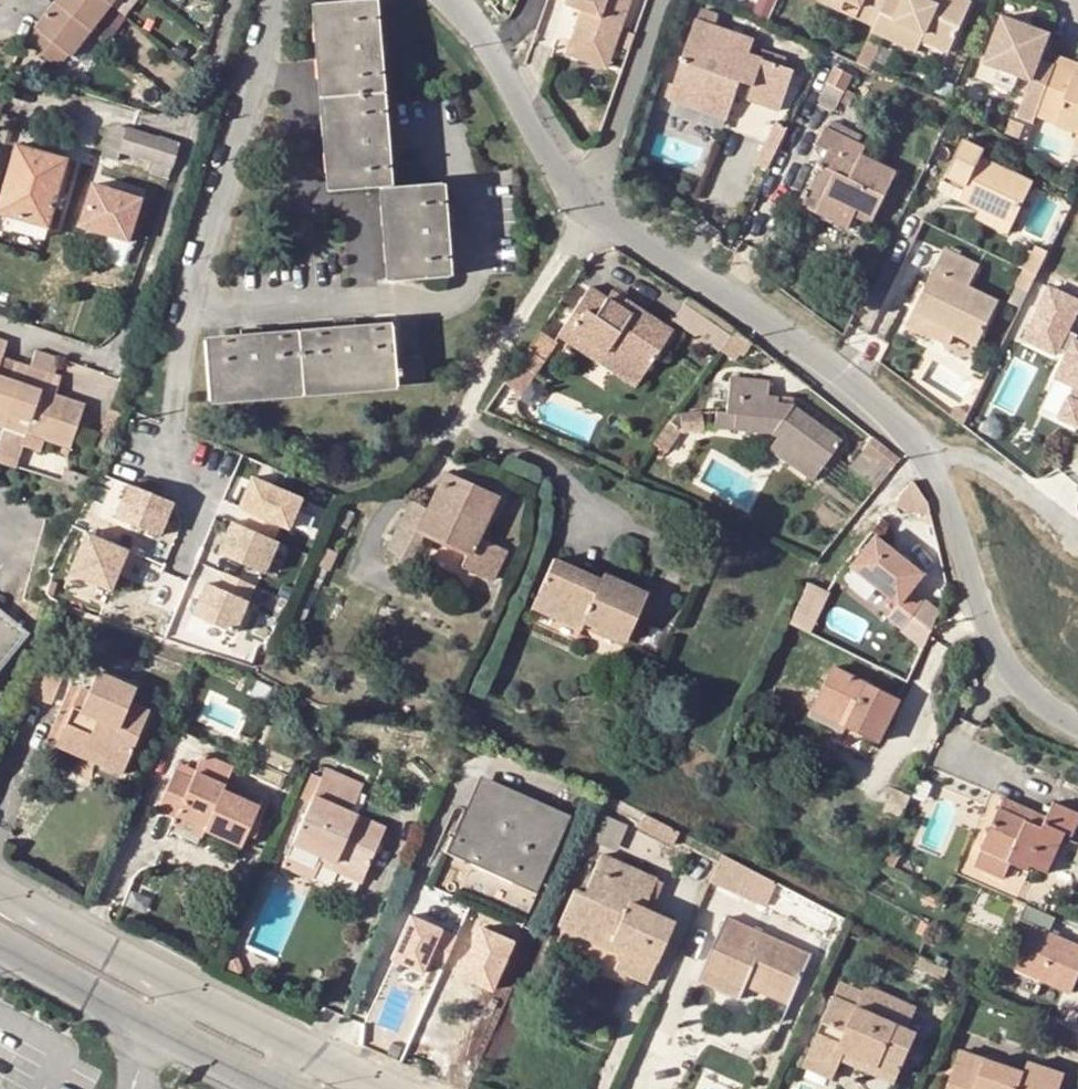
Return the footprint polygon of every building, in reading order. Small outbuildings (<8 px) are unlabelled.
[(53,1),(90,30),(109,6),(102,0),(54,0),(53,1)] [(333,2),(311,3),(316,59),(319,96),(380,92),(372,0),(355,0),(333,2)] [(569,40),(611,54),(629,0),(563,0),(561,6),(579,13),(569,40)] [(768,21),(778,0),(757,0),(751,13),(768,21)] [(861,4),(857,13),(876,22),(886,0),(853,0),(861,4)] [(888,37),(895,22),(925,36),(923,42),(949,52),(971,4),(960,0),(886,0),(876,22),(873,30),(888,37)] [(69,57),(73,52),(86,35),(90,30),(53,1),(32,28),(35,30),(67,55),(69,57)] [(1050,34),(1000,15),(982,66),(1028,83),(1015,118),(1035,125),(1038,116),(1056,66),(1042,60),(1050,34)] [(694,91),(732,103),(739,81),(751,85),(748,98),(779,109),(793,68),(749,53),(755,38),(696,18),(679,70),(669,67),(664,80),(674,83),(674,85),(669,98),(690,105),(694,91)] [(920,51),(923,42),(925,36),(895,22),(888,37),(920,51)] [(57,68),(67,55),(35,30),(24,44),(57,68)] [(105,47),(86,35),(73,52),(95,66),(105,47)] [(605,71),(611,54),(569,40),(564,56),(605,71)] [(1076,133),(1077,134),(1077,65),(1059,58),(1056,66),(1038,116),(1055,122),(1054,125),(1076,133)] [(845,91),(853,74),(836,66),(828,83),(845,91)] [(694,91),(690,105),(728,117),(732,103),(694,91)] [(326,190),(381,187),(388,186),(380,92),(319,96),(326,190)] [(9,143),(15,122),(0,117),(0,140),(9,143)] [(790,127),(778,121),(758,162),(770,168),(790,127)] [(1024,127),(1008,121),(1003,135),(1008,138),(1019,142),(1024,127)] [(115,160),(118,151),(125,126),(117,124),(108,128),(101,156),(115,160)] [(823,125),(814,144),(836,154),(826,174),(817,170),(810,186),(824,193),(822,199),(855,216),(858,209),(875,217),(897,171),(863,154),(866,146),(823,125)] [(135,129),(125,126),(118,151),(155,163),(171,168),(180,142),(135,129)] [(984,151),(964,142),(947,176),(967,186),(960,202),(981,212),(1013,226),(1034,184),(980,159),(984,151)] [(47,226),(66,160),(16,145),(0,198),(0,212),(15,217),(44,226),(47,226)] [(171,168),(155,163),(151,174),(167,179),(171,168)] [(126,242),(142,195),(86,177),(70,224),(126,242)] [(439,182),(388,186),(381,187),(388,281),(448,277),(439,182)] [(850,226),(855,216),(822,199),(816,209),(850,226)] [(875,217),(858,209),(855,216),(872,223),(875,217)] [(1008,236),(1013,226),(981,212),(977,221),(1008,236)] [(40,239),(44,226),(15,217),(11,231),(40,239)] [(946,251),(914,315),(956,335),(978,346),(1000,301),(970,286),(979,267),(946,251)] [(1025,273),(1015,294),(1027,300),(1038,279),(1025,273)] [(606,296),(589,286),(557,335),(576,347),(580,341),(586,346),(592,336),(647,369),(672,331),(625,300),(620,306),(606,296)] [(1051,289),(1026,341),(1058,357),(1061,351),(1070,355),(1058,379),(1076,388),(1061,419),(1077,428),(1077,343),(1068,338),(1073,328),(1077,316),(1077,302),(1051,289)] [(606,296),(620,306),(625,300),(610,290),(606,296)] [(914,315),(910,323),(952,343),(956,335),(914,315)] [(303,394),(395,387),(393,357),(389,324),(298,332),(303,394)] [(1068,338),(1077,343),(1077,341),(1077,331),(1073,328),(1068,338)] [(749,342),(732,329),(723,343),(738,355),(749,342)] [(540,330),(529,346),(544,357),(555,340),(540,330)] [(298,332),(205,339),(210,402),(303,394),(298,332)] [(586,346),(580,341),(576,347),(635,387),(647,369),(592,336),(586,346)] [(529,346),(518,361),(534,372),(544,357),(529,346)] [(36,350),(31,366),(47,371),(54,374),(59,358),(36,350)] [(421,355),(393,357),(395,387),(423,385),(421,355)] [(31,421),(26,435),(46,442),(70,449),(75,436),(80,420),(86,403),(49,391),(41,389),(47,371),(31,366),(15,360),(9,377),(0,374),(0,411),(31,421)] [(49,391),(54,374),(47,371),(41,389),(49,391)] [(776,397),(767,396),(767,381),(727,377),(724,413),(716,412),(715,427),(732,429),(771,433),(777,438),(820,467),(839,440),(791,405),(776,404),(776,397)] [(26,435),(31,421),(0,411),(0,427),(26,435)] [(701,413),(681,414),(681,429),(702,427),(701,413)] [(86,440),(92,424),(80,420),(75,436),(86,440)] [(666,451),(681,429),(669,421),(654,443),(666,451)] [(41,454),(46,442),(26,435),(23,447),(41,454)] [(811,479),(820,467),(777,438),(769,449),(811,479)] [(497,495),(448,472),(429,513),(410,503),(387,551),(404,560),(420,530),(470,554),(465,567),(492,579),(505,552),(496,547),(477,539),(480,533),(497,495)] [(87,489),(91,477),(79,473),(76,485),(87,489)] [(156,536),(170,498),(108,474),(94,512),(156,536)] [(927,506),(912,479),(898,497),(898,504),(929,512),(927,506)] [(319,504),(308,499),(300,517),(311,522),(319,504)] [(327,508),(319,504),(311,522),(319,526),(327,508)] [(237,532),(241,532),(240,512),(191,515),(194,553),(196,581),(190,581),(192,601),(242,597),(237,532)] [(480,533),(477,539),(496,547),(498,542),(480,533)] [(897,603),(886,616),(900,627),(921,602),(907,590),(921,573),(873,535),(849,565),(897,603)] [(330,571),(338,553),(325,547),(317,565),(330,571)] [(177,582),(190,581),(196,581),(194,553),(175,553),(177,582)] [(603,575),(601,580),(552,560),(531,606),(579,628),(582,623),(626,641),(646,595),(603,575)] [(87,592),(88,584),(79,583),(78,590),(87,592)] [(805,587),(791,617),(811,627),(825,598),(805,587)] [(921,602),(900,627),(923,645),(936,613),(921,602)] [(0,611),(0,664),(26,632),(0,611)] [(811,627),(791,617),(788,626),(807,635),(811,627)] [(34,667),(24,688),(50,700),(60,679),(34,667)] [(832,669),(814,702),(847,719),(842,727),(874,743),(896,700),(832,669)] [(149,711),(130,702),(135,691),(97,673),(88,691),(81,688),(56,746),(120,775),(149,711)] [(213,691),(201,718),(233,731),(244,704),(213,691)] [(814,702),(807,717),(839,734),(842,727),(847,719),(814,702)] [(203,830),(238,845),(256,807),(221,791),(231,769),(201,756),(190,779),(174,772),(157,809),(174,816),(177,810),(206,823),(203,830)] [(318,865),(323,855),(364,874),(385,828),(349,812),(358,793),(322,776),(319,782),(308,777),(296,803),(307,808),(286,854),(317,868),(318,865)] [(533,886),(564,819),(483,781),(452,849),(533,886)] [(980,850),(1028,871),(1029,867),(1046,874),(1063,835),(1072,839),(1077,825),(1077,815),(1051,802),(1045,816),(1040,830),(1019,820),(1024,807),(1003,798),(980,850)] [(1019,820),(1040,830),(1045,816),(1024,807),(1019,820)] [(200,836),(203,830),(206,823),(177,810),(174,816),(170,824),(200,836)] [(612,853),(623,826),(596,814),(584,841),(612,853)] [(640,832),(660,842),(668,827),(647,817),(640,832)] [(683,835),(668,827),(660,842),(675,849),(683,835)] [(286,854),(281,866),(312,880),(317,868),(286,854)] [(645,909),(658,880),(602,854),(584,892),(576,888),(562,918),(622,946),(612,967),(647,984),(675,923),(645,909)] [(364,874),(323,855),(318,865),(360,883),(364,874)] [(714,877),(749,893),(759,874),(724,856),(714,877)] [(1026,905),(1020,920),(1033,926),(1015,968),(1072,994),(1077,979),(1077,946),(1050,934),(1056,918),(1026,905)] [(425,982),(445,927),(403,912),(382,967),(425,982)] [(731,928),(724,942),(719,940),(717,939),(700,980),(739,1000),(746,986),(754,967),(767,973),(763,982),(793,996),(811,957),(729,918),(726,926),(731,928)] [(922,920),(915,934),(925,939),(931,925),(922,920)] [(731,928),(726,926),(719,940),(724,942),(731,928)] [(767,973),(754,967),(746,986),(789,1006),(793,996),(763,982),(767,973)] [(836,997),(858,1007),(864,993),(842,983),(836,997)] [(838,1066),(845,1051),(878,1065),(881,1058),(902,1068),(917,1033),(907,1029),(916,1008),(868,985),(864,993),(858,1007),(836,997),(808,1057),(837,1070),(838,1066)] [(961,1050),(950,1081),(957,1084),(967,1052),(961,1050)] [(878,1065),(845,1051),(838,1066),(888,1088),(893,1088),(899,1075),(878,1065)] [(1066,1074),(1029,1061),(1026,1071),(967,1052),(957,1084),(950,1081),(947,1088),(1061,1088),(1066,1074)] [(831,1084),(837,1070),(808,1057),(802,1071),(831,1084)] [(881,1058),(878,1065),(899,1075),(902,1068),(881,1058)]
